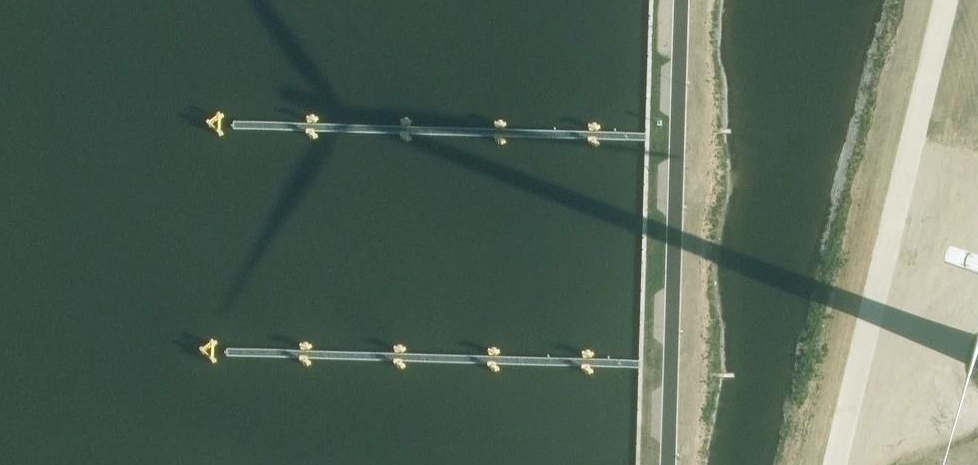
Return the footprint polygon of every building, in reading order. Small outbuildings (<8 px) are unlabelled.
[(930,286),(905,286),(905,322),(930,322),(930,286)]
